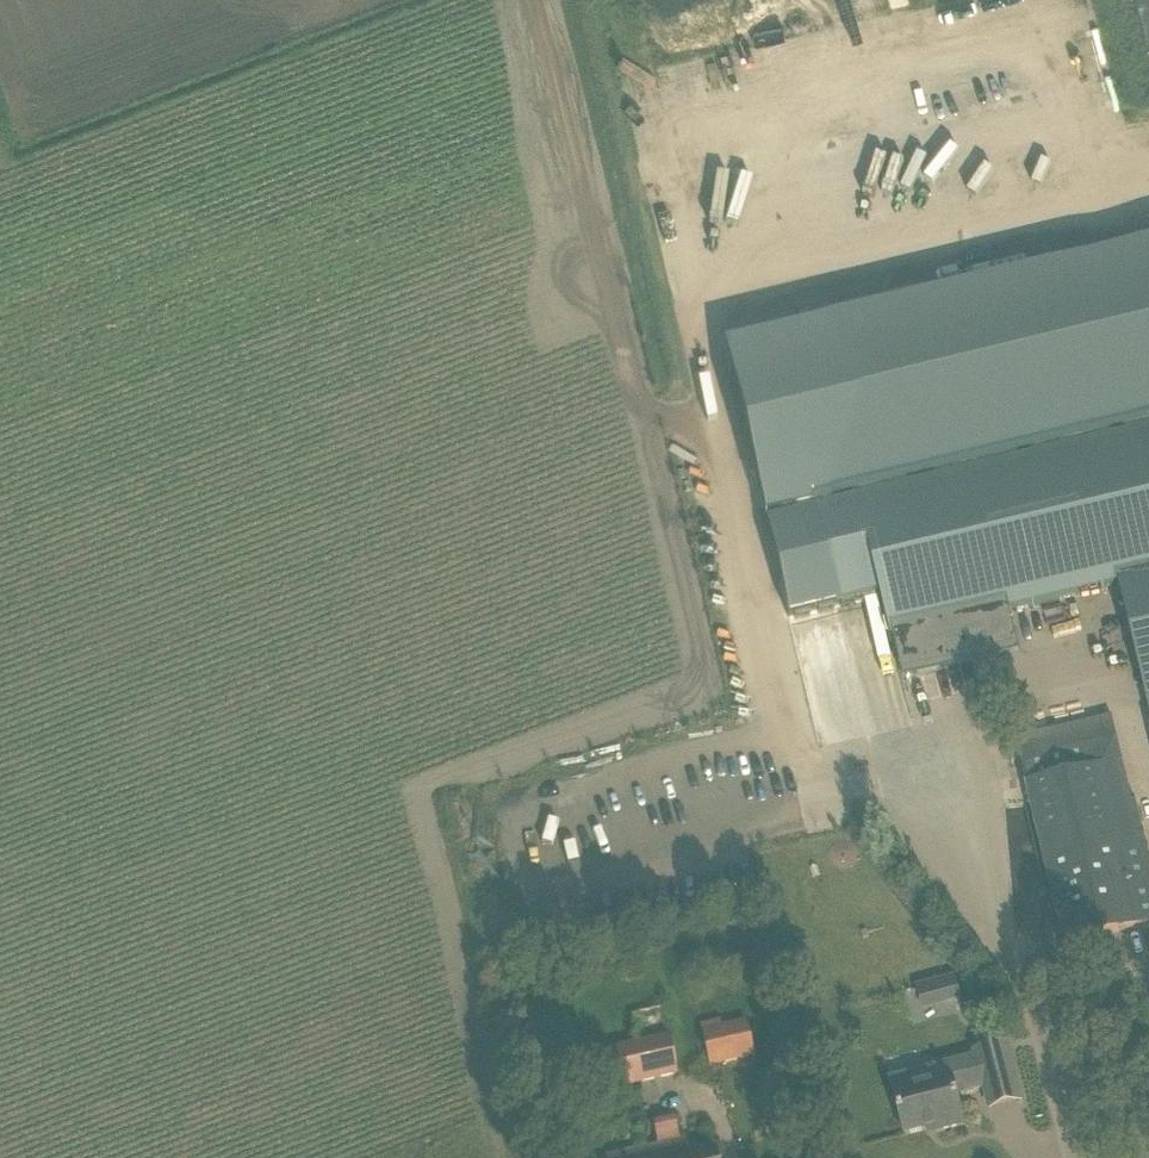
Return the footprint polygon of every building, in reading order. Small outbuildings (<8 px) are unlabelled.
[(1120,102),(1110,68),(1098,71),(1108,106),(1120,102)] [(1131,140),(1148,138),(1148,110),(1128,112),(1131,140)] [(725,343),(790,617),(835,606),(881,595),(893,641),(895,640),(906,684),(1021,656),(1011,613),(1120,587),(1148,708),(1148,243),(725,343)] [(1141,926),(1136,903),(1123,847),(1147,842),(1137,799),(1132,801),(1122,760),(1104,764),(1098,741),(1021,758),(1064,944),(1141,926)] [(1048,964),(1066,966),(1068,950),(1050,947),(1048,964)] [(936,1000),(960,994),(955,975),(931,981),(936,1000)] [(719,1019),(700,1024),(709,1067),(754,1057),(746,1020),(721,1025),(719,1019)] [(668,1033),(612,1046),(622,1087),(677,1074),(668,1033)] [(1022,1102),(1017,1082),(1007,1044),(976,1051),(977,1057),(925,1071),(929,1086),(895,1095),(905,1135),(936,1127),(937,1132),(965,1124),(957,1095),(985,1088),(991,1110),(1022,1102)] [(1089,1092),(1092,1104),(1109,1100),(1106,1088),(1089,1092)] [(714,1150),(688,1155),(684,1140),(607,1157),(716,1157),(714,1150)]
